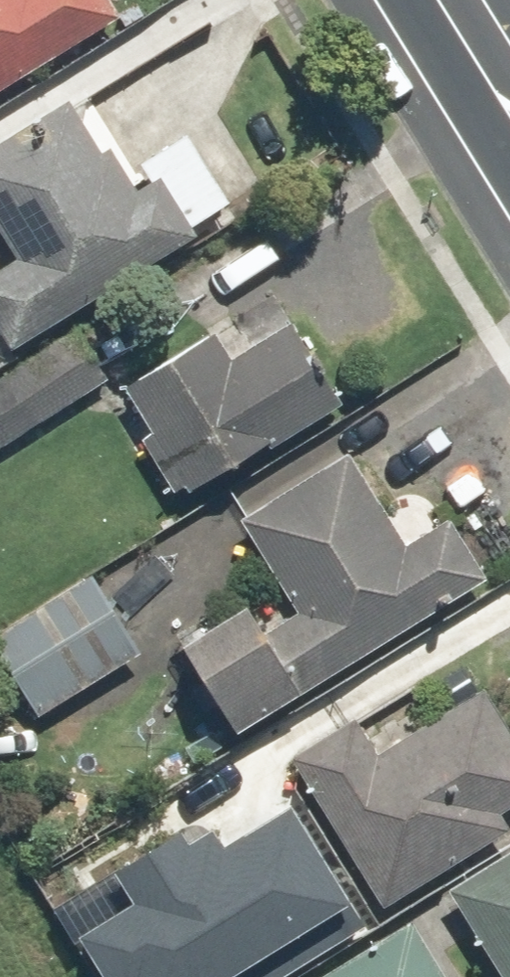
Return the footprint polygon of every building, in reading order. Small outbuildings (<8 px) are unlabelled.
[(109,18),(97,0),(0,0),(0,86),(109,18)] [(126,192),(68,102),(0,144),(0,232),(18,260),(0,272),(0,333),(11,350),(197,232),(159,172),(126,192)] [(214,329),(125,379),(144,412),(141,414),(186,492),(335,407),(285,321),(228,353),(214,329)] [(107,382),(76,336),(0,387),(0,453),(107,382)] [(240,516),(299,613),(267,634),(246,600),(184,638),(205,673),(203,675),(240,731),(485,573),(448,517),(397,549),(341,456),(240,516)] [(142,656),(92,574),(0,628),(0,658),(37,719),(142,656)] [(292,763),(384,905),(445,867),(444,865),(509,825),(509,755),(475,698),(375,759),(353,724),(292,763)] [(144,976),(219,976),(358,898),(296,789),(234,824),(222,803),(74,886),(126,976),(140,969),(144,976)] [(453,894),(504,976),(509,976),(509,859),(453,894)] [(403,927),(326,976),(436,976),(403,927)]
